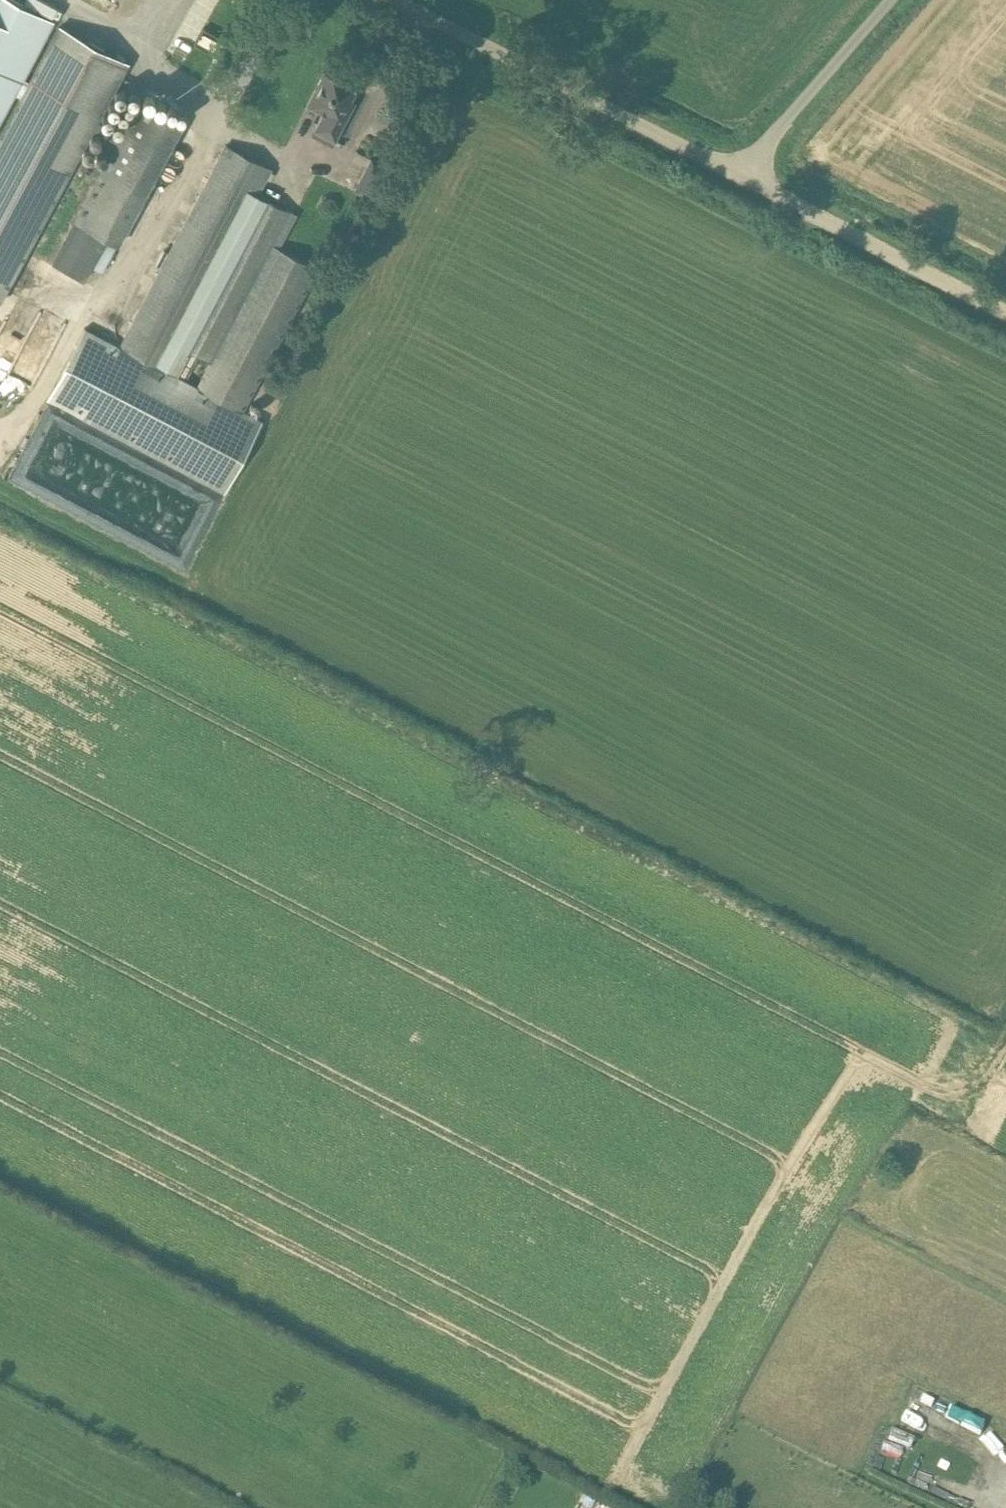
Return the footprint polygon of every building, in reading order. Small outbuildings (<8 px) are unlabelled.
[(355,90),(324,73),(307,106),(323,113),(313,132),(335,143),(352,109),(347,106),(355,90)] [(88,326),(51,406),(235,490),(268,419),(251,411),(318,264),(282,247),(298,211),(260,194),(274,164),(221,140),(128,345),(88,326)] [(389,170),(371,160),(359,184),(355,192),(372,201),(389,170)] [(41,356),(0,340),(0,368),(32,381),(41,356)]
